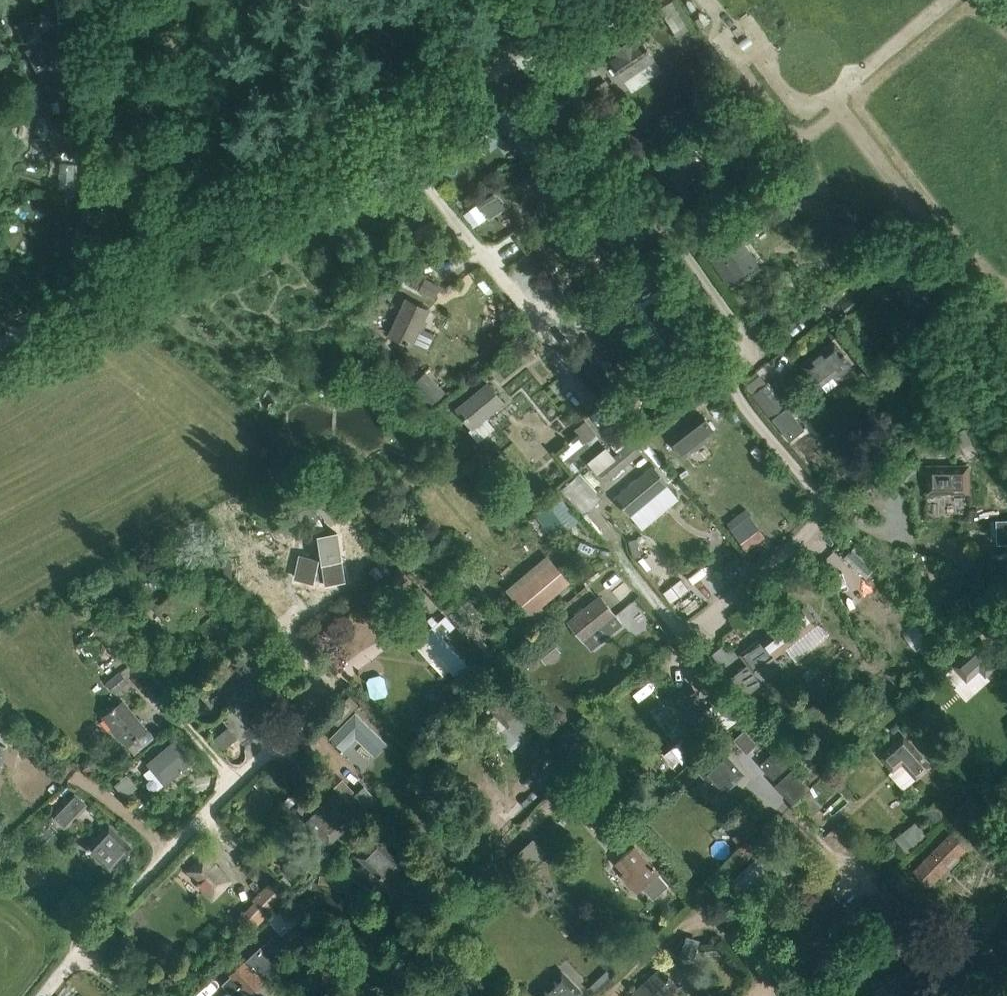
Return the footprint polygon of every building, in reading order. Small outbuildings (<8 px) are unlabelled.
[(15,24),(25,42),(44,32),(35,14),(15,24)] [(610,61),(623,80),(654,59),(642,40),(633,46),(629,41),(615,50),(619,55),(610,61)] [(43,82),(45,92),(46,98),(64,95),(63,89),(61,78),(58,67),(54,56),(49,46),(46,41),(30,49),(33,54),(37,63),(40,73),(43,82)] [(616,98),(603,107),(610,117),(611,116),(619,128),(631,120),(623,108),(616,98)] [(552,101),(538,110),(545,120),(559,111),(552,101)] [(511,105),(494,116),(520,156),(537,144),(511,105)] [(690,146),(659,169),(676,191),(693,179),(691,176),(692,175),(691,173),(700,167),(701,169),(705,166),(690,146)] [(545,164),(521,180),(528,192),(553,175),(545,164)] [(494,192),(473,206),(482,221),(504,207),(494,192)] [(709,213),(697,223),(708,237),(720,228),(709,213)] [(432,220),(414,230),(419,239),(437,229),(432,220)] [(725,242),(708,254),(730,284),(747,273),(725,242)] [(414,274),(409,285),(418,289),(423,278),(414,274)] [(418,289),(418,290),(434,298),(440,285),(424,277),(423,278),(418,289)] [(390,335),(411,345),(428,309),(407,299),(390,335)] [(802,365),(818,387),(835,374),(838,374),(843,373),(846,370),(849,366),(849,363),(851,362),(835,340),(802,365)] [(425,372),(417,380),(435,399),(443,391),(425,372)] [(754,394),(774,420),(788,408),(768,382),(754,394)] [(457,409),(472,427),(503,402),(488,383),(457,409)] [(598,408),(588,416),(601,432),(612,424),(598,408)] [(671,438),(685,456),(716,432),(702,414),(671,438)] [(585,419),(574,428),(578,433),(585,442),(596,433),(585,419)] [(888,432),(880,443),(891,450),(898,439),(888,432)] [(614,456),(597,470),(607,481),(624,467),(641,452),(639,450),(632,441),(617,453),(615,455),(614,456)] [(938,442),(938,454),(954,454),(954,442),(938,442)] [(968,491),(968,465),(927,466),(928,492),(968,491)] [(616,498),(629,514),(666,483),(653,468),(616,498)] [(563,485),(584,510),(599,497),(578,472),(563,485)] [(576,520),(558,496),(535,513),(553,537),(576,520)] [(748,513),(729,527),(740,542),(759,529),(748,513)] [(379,563),(369,570),(378,581),(388,574),(379,563)] [(539,589),(531,595),(526,589),(517,597),(539,623),(548,615),(540,605),(568,581),(560,571),(551,579),(546,572),(534,583),(539,589)] [(566,621),(584,642),(617,615),(600,594),(566,621)] [(802,609),(761,640),(773,656),(813,625),(802,609)] [(434,626),(425,634),(437,648),(452,665),(450,668),(457,676),(469,665),(441,633),(445,629),(434,616),(429,620),(434,626)] [(952,666),(967,681),(979,670),(986,677),(1003,661),(997,655),(997,654),(981,637),(952,666)] [(551,641),(536,653),(547,665),(561,653),(551,641)] [(240,659),(255,677),(269,664),(254,647),(240,659)] [(215,685),(228,700),(254,678),(241,662),(215,685)] [(108,682),(115,691),(128,681),(120,672),(108,682)] [(384,697),(387,693),(384,678),(380,675),(369,678),(366,682),(370,697),(374,699),(384,697)] [(451,681),(438,692),(446,702),(459,691),(451,681)] [(690,683),(665,703),(687,731),(712,711),(690,683)] [(506,695),(491,709),(522,741),(536,727),(524,714),(519,719),(513,712),(518,708),(506,695)] [(349,696),(330,716),(339,725),(358,704),(349,696)] [(103,717),(126,746),(147,729),(123,700),(103,717)] [(920,721),(929,733),(940,724),(938,722),(946,716),(939,707),(934,710),(929,704),(918,713),(922,719),(920,721)] [(356,736),(374,755),(386,742),(356,712),(331,738),(342,749),(356,736)] [(215,736),(225,747),(236,736),(226,725),(215,736)] [(744,728),(733,739),(747,753),(758,742),(744,728)] [(904,734),(879,756),(893,772),(902,764),(916,780),(932,765),(904,734)] [(147,762),(165,784),(194,759),(176,738),(147,762)] [(723,748),(698,771),(722,796),(746,773),(723,748)] [(775,751),(760,764),(777,782),(791,769),(775,751)] [(285,765),(274,775),(284,786),(295,777),(285,765)] [(128,775),(115,785),(124,796),(137,786),(128,775)] [(356,793),(354,795),(367,810),(377,800),(364,786),(356,793)] [(53,816),(65,827),(87,804),(75,793),(53,816)] [(312,815),(306,821),(329,844),(352,821),(336,806),(329,813),(321,805),(316,811),(314,810),(310,813),(312,815)] [(933,806),(923,814),(934,827),(944,819),(933,806)] [(916,823),(894,840),(906,855),(928,837),(916,823)] [(87,847),(110,869),(132,847),(108,824),(87,847)] [(912,870),(928,886),(966,848),(950,832),(912,870)] [(358,855),(366,863),(374,870),(384,880),(402,862),(376,836),(358,855)] [(637,892),(642,888),(652,899),(668,885),(634,846),(616,862),(630,877),(627,880),(637,892)] [(185,872),(213,901),(234,880),(207,851),(185,872)] [(755,851),(729,875),(738,886),(743,881),(763,864),(765,862),(755,851)] [(912,952),(896,934),(888,941),(905,958),(912,952)] [(230,974),(249,995),(268,977),(263,972),(278,958),(264,943),(230,974)] [(896,995),(922,995),(928,991),(900,961),(880,979),(896,995)] [(678,987),(660,967),(629,995),(668,995),(678,987)] [(535,995),(577,995),(583,991),(562,969),(534,995),(535,995)] [(607,969),(599,977),(605,984),(614,976),(607,969)]
